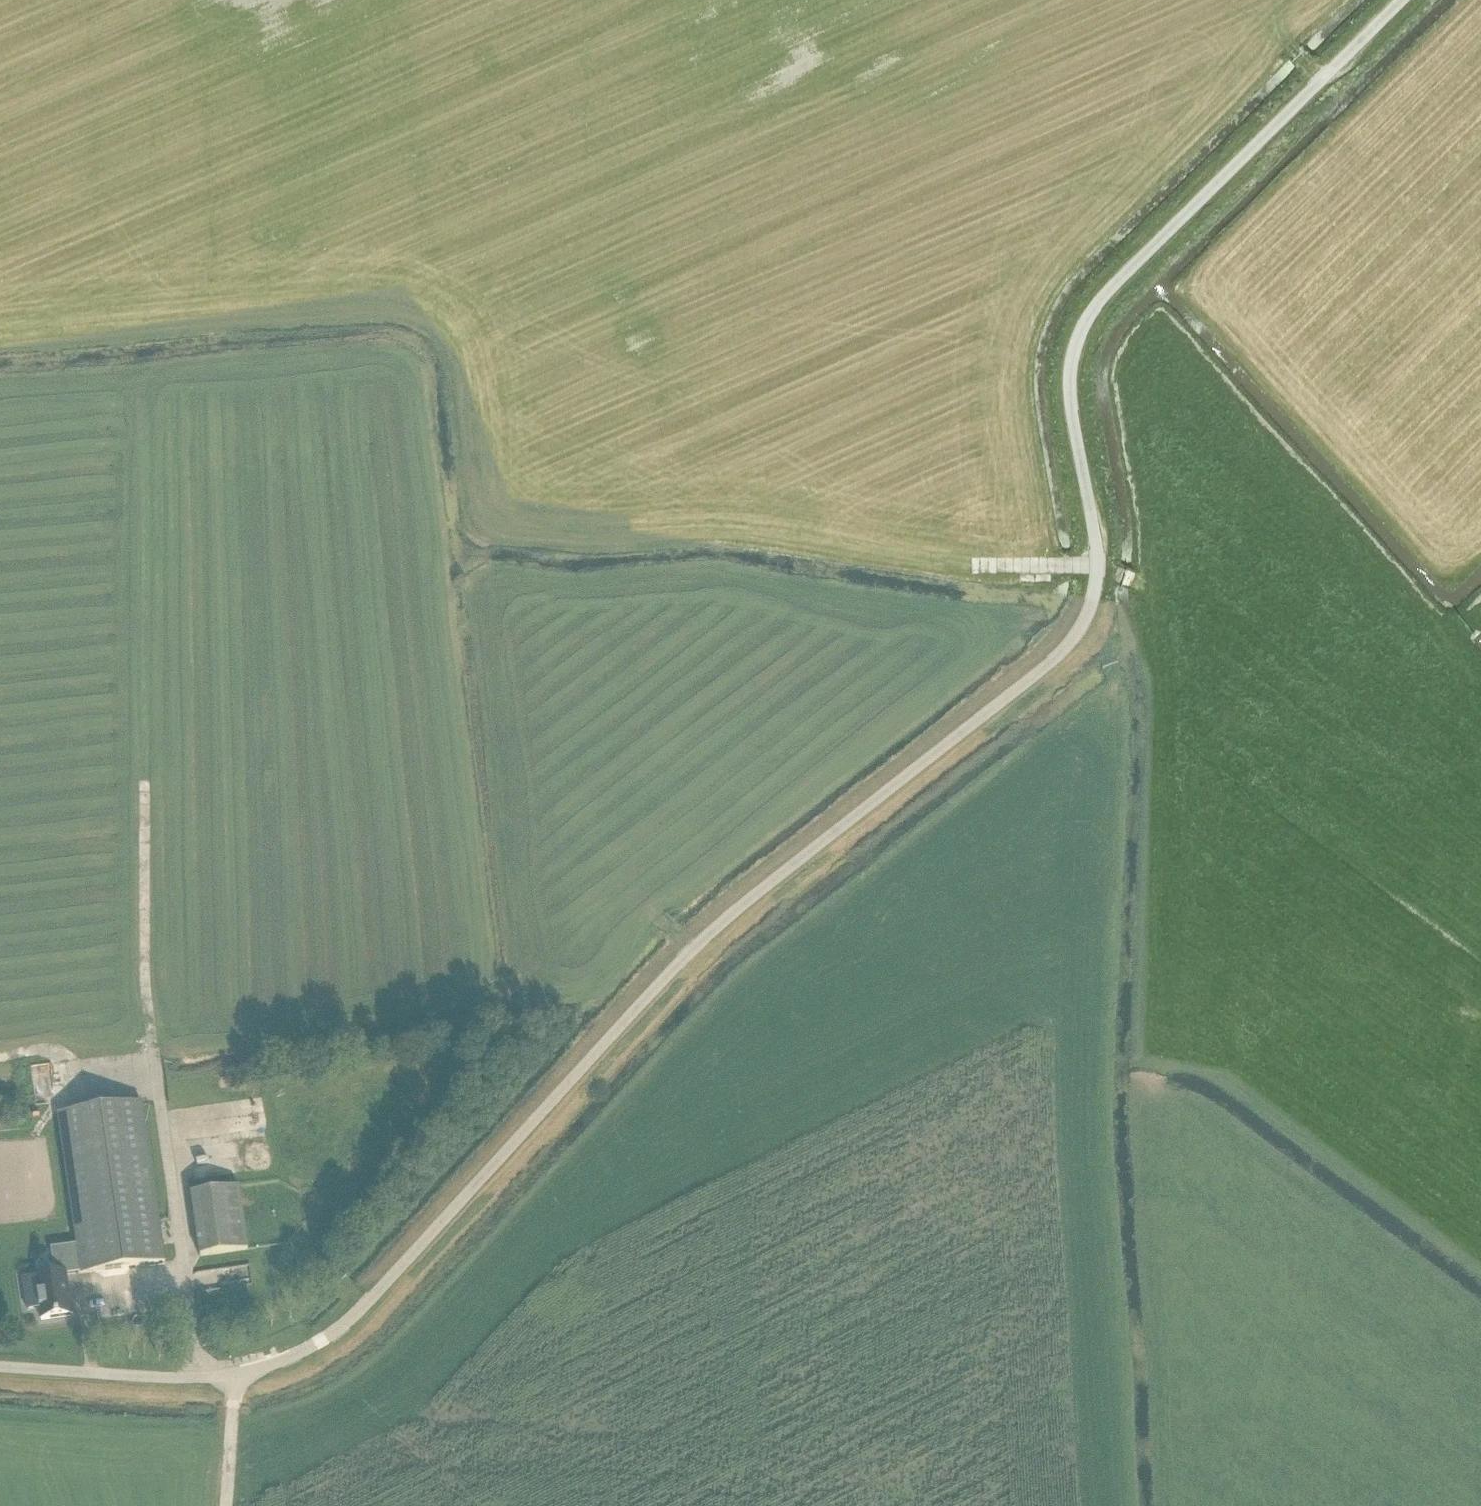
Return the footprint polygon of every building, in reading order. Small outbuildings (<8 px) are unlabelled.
[(80,1274),(164,1262),(141,1103),(57,1116),(76,1245),(50,1249),(54,1276),(35,1279),(41,1321),(71,1316),(65,1276),(80,1273),(80,1274)] [(200,1257),(248,1250),(239,1188),(191,1194),(200,1257)]
